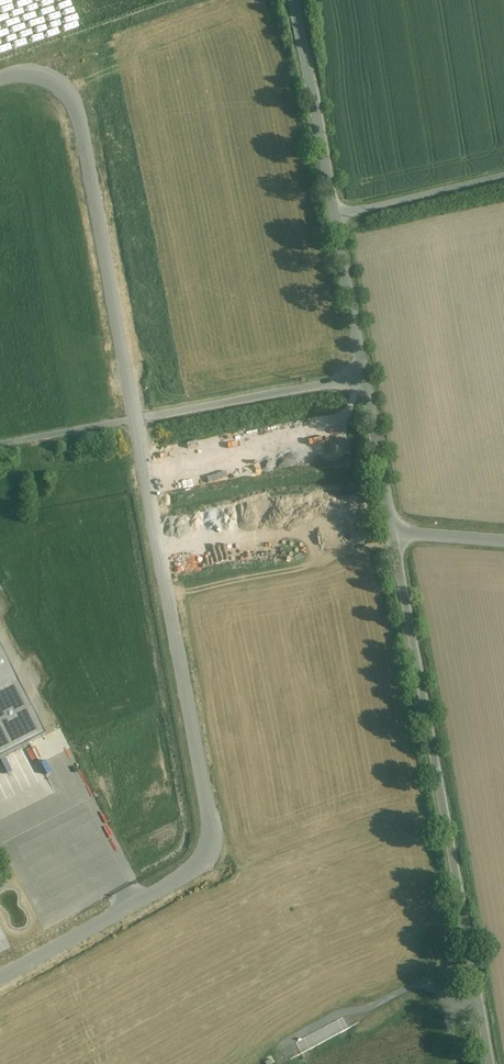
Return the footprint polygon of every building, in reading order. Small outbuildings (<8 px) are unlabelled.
[(45,736),(0,647),(0,759),(45,736)] [(339,1019),(297,1041),(303,1052),(344,1030),(339,1019)]
